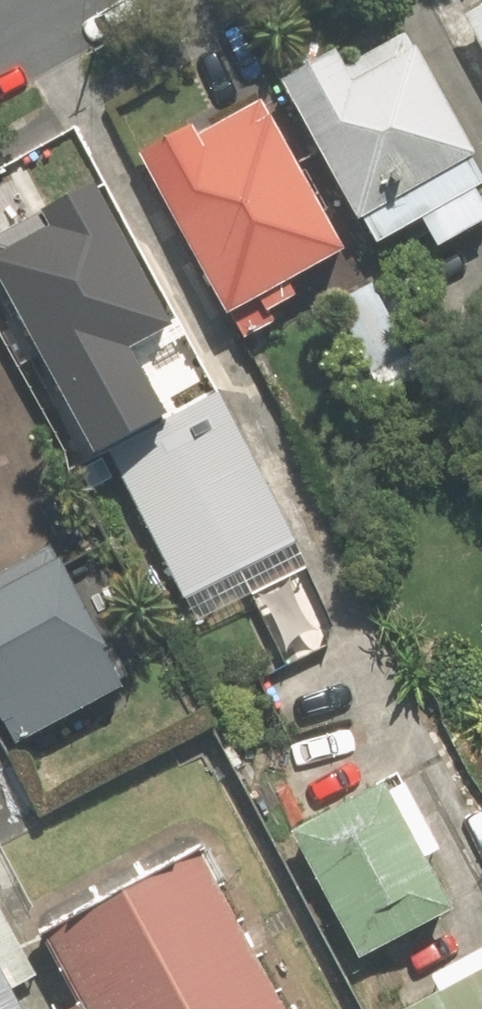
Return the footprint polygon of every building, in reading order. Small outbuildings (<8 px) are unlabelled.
[(461,21),(481,61),(481,10),(461,21)] [(481,190),(481,185),(414,54),(351,86),(335,54),(278,83),(364,250),(417,223),(432,251),(481,225),(481,217),(471,196),(481,190)] [(192,126),(138,154),(222,313),(343,250),(271,114),(204,149),(192,126)] [(57,385),(165,328),(88,183),(0,229),(0,277),(57,385)] [(373,282),(334,302),(382,392),(421,372),(373,282)] [(121,362),(57,396),(89,455),(107,445),(153,421),(121,362)] [(153,421),(107,445),(202,624),(309,568),(214,389),(153,421)] [(6,742),(119,682),(46,546),(0,571),(0,731),(6,742)] [(383,777),(287,828),(358,959),(454,908),(383,777)] [(76,1008),(280,1008),(195,853),(37,938),(76,1008)] [(0,962),(0,1008),(26,1008),(0,962)] [(401,1008),(481,1008),(481,965),(401,1008)]
